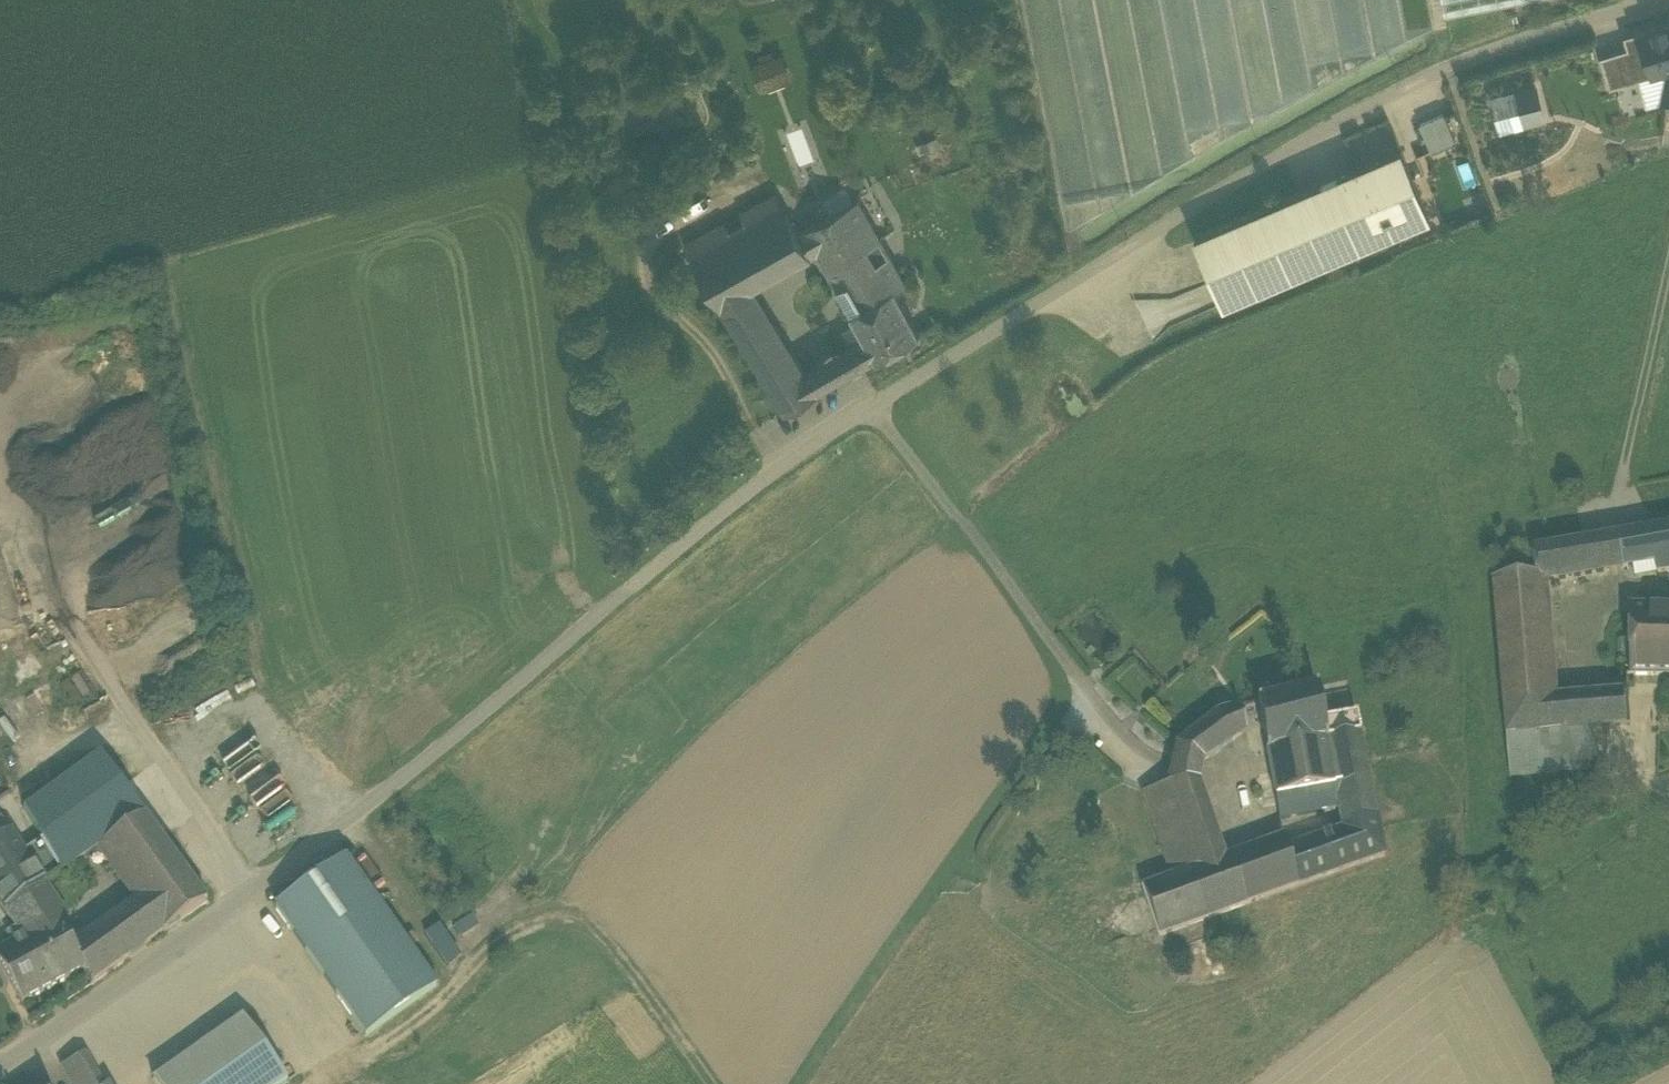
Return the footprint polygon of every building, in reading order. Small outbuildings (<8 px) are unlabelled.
[(1447,11),(1502,0),(1445,0),(1447,11)] [(1652,73),(1667,68),(1668,68),(1668,22),(1639,31),(1652,73)] [(1652,73),(1639,31),(1624,35),(1628,47),(1639,77),(1652,73)] [(1610,86),(1639,77),(1628,47),(1601,55),(1610,86)] [(1652,73),(1639,77),(1647,105),(1662,101),(1667,68),(1652,73)] [(1444,111),(1432,116),(1444,145),(1456,140),(1444,111)] [(1432,150),(1444,145),(1432,116),(1420,122),(1432,150)] [(1358,166),(1387,233),(1430,214),(1402,148),(1358,166)] [(1195,236),(1223,303),(1387,233),(1358,166),(1195,236)] [(874,188),(799,231),(813,253),(818,250),(852,310),(895,287),(906,280),(875,226),(890,217),(874,188)] [(683,244),(695,262),(787,210),(777,192),(741,212),(746,220),(730,229),(725,220),(683,244)] [(818,391),(818,390),(804,369),(754,287),(813,253),(799,231),(787,210),(695,262),(786,410),(818,391)] [(849,343),(861,365),(877,356),(877,357),(920,332),(895,287),(852,310),(851,310),(865,335),(849,343)] [(849,343),(804,369),(818,390),(832,382),(847,374),(861,365),(849,343)] [(1620,537),(1624,570),(1639,567),(1641,579),(1668,573),(1668,528),(1620,537)] [(1620,537),(1603,540),(1607,573),(1624,570),(1620,537)] [(1584,731),(1594,730),(1591,697),(1556,700),(1545,583),(1546,583),(1546,582),(1558,581),(1607,573),(1603,540),(1554,549),(1535,552),(1538,580),(1494,584),(1511,778),(1599,769),(1584,731)] [(1668,678),(1668,609),(1632,608),(1631,678),(1668,678)] [(1266,753),(1326,741),(1322,722),(1316,689),(1257,704),(1266,753)] [(1626,694),(1607,696),(1610,729),(1628,727),(1626,694)] [(1594,730),(1610,729),(1607,696),(1591,697),(1594,730)] [(1217,705),(1220,713),(1237,709),(1235,701),(1217,705)] [(1239,709),(1237,709),(1220,713),(1217,714),(1176,745),(1174,757),(1202,765),(1203,761),(1245,732),(1239,709)] [(1356,715),(1322,722),(1326,741),(1360,735),(1356,715)] [(1266,753),(1275,798),(1333,788),(1369,781),(1360,735),(1326,741),(1266,753)] [(23,811),(41,841),(62,874),(102,847),(144,816),(100,755),(23,811)] [(1199,781),(1202,765),(1174,757),(1170,773),(1199,781)] [(261,772),(234,793),(269,839),(296,818),(261,772)] [(1198,783),(1199,781),(1170,773),(1167,785),(1142,794),(1171,878),(1141,889),(1158,936),(1384,856),(1369,781),(1333,788),(1337,810),(1339,810),(1344,828),(1291,847),(1286,848),(1285,842),(1283,838),(1224,859),(1198,783)] [(1278,820),(1337,810),(1333,788),(1275,798),(1274,799),(1278,820)] [(207,902),(144,816),(102,847),(140,899),(120,913),(144,947),(207,902)] [(44,887),(23,854),(10,833),(0,839),(0,903),(17,930),(7,935),(13,945),(59,922),(64,918),(44,887)] [(44,887),(62,874),(41,841),(23,854),(44,887)] [(436,988),(346,860),(275,910),(365,1038),(436,988)] [(131,957),(144,947),(120,913),(106,923),(131,957)] [(22,1005),(84,971),(73,948),(59,922),(13,945),(0,952),(0,965),(22,1005)] [(91,985),(131,957),(106,923),(76,944),(73,948),(84,971),(91,985)] [(153,1082),(155,1083),(284,1083),(287,1082),(242,1018),(153,1082)] [(69,1083),(100,1083),(83,1055),(60,1068),(69,1083)]
